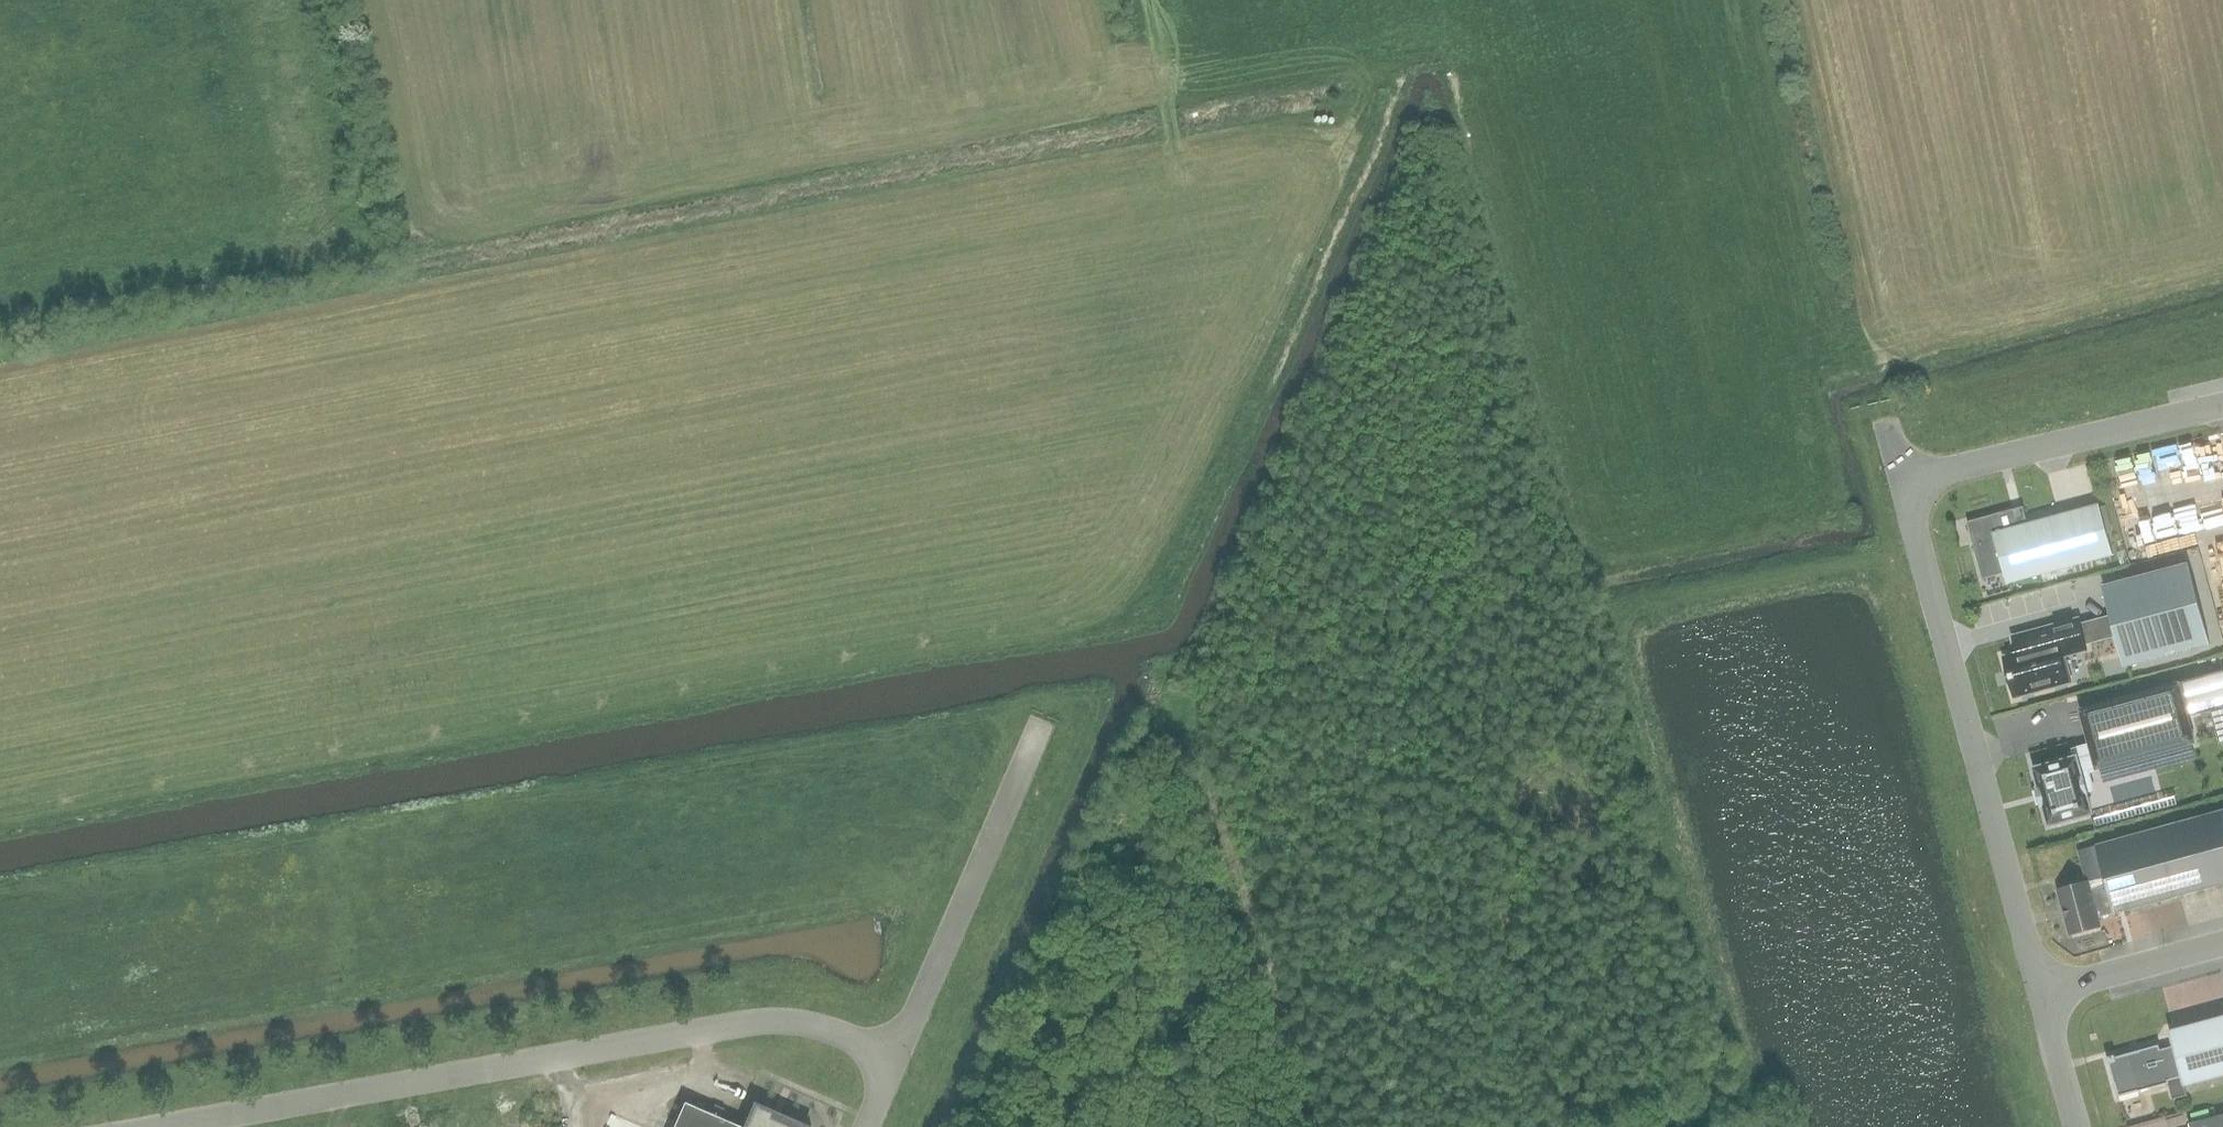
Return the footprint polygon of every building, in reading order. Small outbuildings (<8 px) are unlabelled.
[(2014,510),(1968,522),(1983,579),(2005,573),(2008,584),(2114,555),(2100,504),(2018,526),(2014,510)] [(2133,547),(2156,542),(2147,506),(2124,511),(2133,547)] [(2172,521),(2175,547),(2197,544),(2194,518),(2172,521)] [(2126,550),(2118,553),(2121,565),(2130,563),(2126,550)] [(2211,644),(2189,563),(2104,586),(2126,667),(2211,644)] [(2087,648),(2079,618),(2060,623),(2060,625),(2014,638),(2019,656),(2005,659),(2015,694),(2034,689),(2035,692),(2054,687),(2054,684),(2068,680),(2067,676),(2070,675),(2066,661),(2063,662),(2061,655),(2087,648)] [(2172,686),(2180,716),(2212,707),(2222,741),(2222,671),(2172,686)] [(2076,757),(2034,768),(2040,787),(2039,787),(2044,806),(2045,806),(2050,825),(2093,813),(2082,774),(2184,747),(2188,747),(2180,716),(2172,686),(2082,709),(2084,719),(2091,745),(2074,750),(2076,757)] [(2058,889),(2071,935),(2102,926),(2099,916),(2115,912),(2115,914),(2222,884),(2222,810),(2096,845),(2107,886),(2092,890),(2089,881),(2058,889)] [(2107,1057),(2109,1064),(2110,1063),(2119,1097),(2170,1083),(2169,1080),(2182,1077),(2184,1086),(2222,1076),(2222,1016),(2170,1031),(2174,1046),(2161,1050),(2160,1045),(2116,1057),(2116,1055),(2107,1057)] [(685,1102),(675,1126),(743,1126),(685,1102)] [(781,1114),(779,1120),(771,1117),(773,1111),(755,1103),(745,1126),(811,1126),(781,1114)] [(2190,1124),(2190,1126),(2222,1126),(2222,1115),(2190,1124)]
